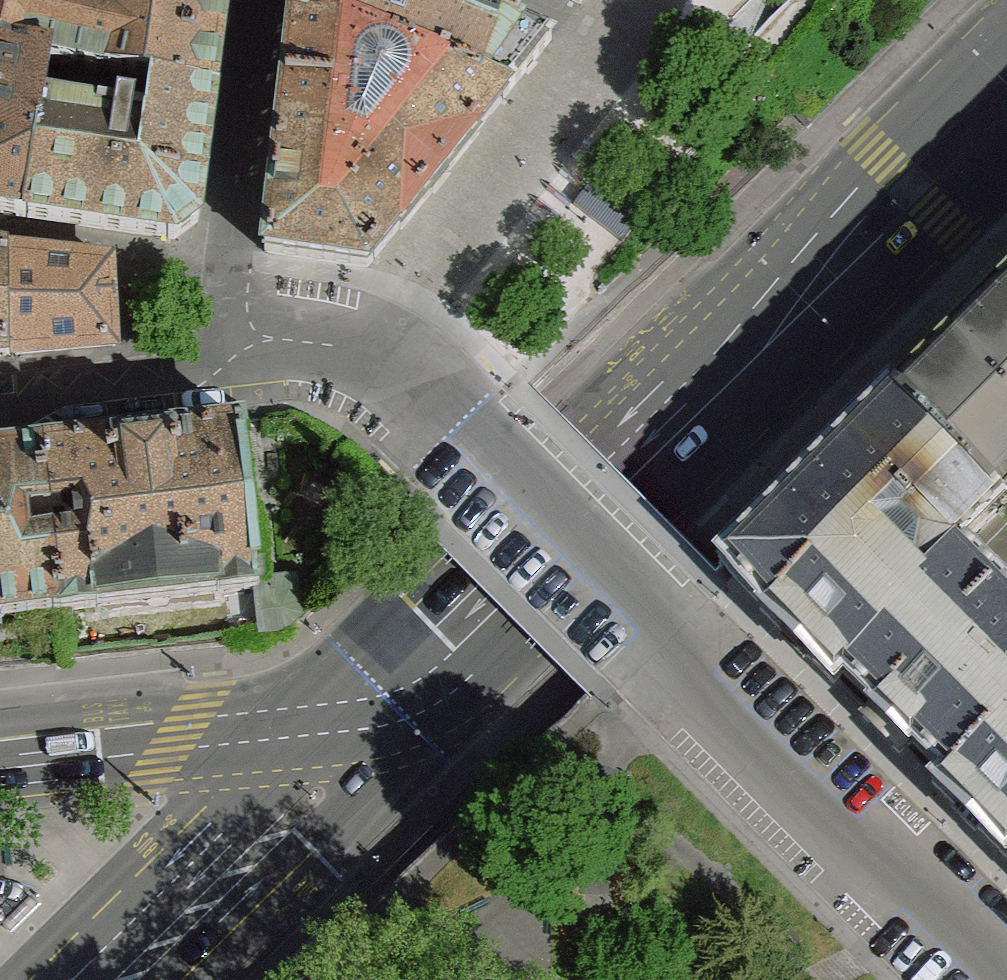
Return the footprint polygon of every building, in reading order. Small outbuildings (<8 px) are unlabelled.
[(216,88),(224,0),(127,0),(124,15),(87,7),(88,0),(0,0),(0,53),(55,65),(175,80),(216,88)] [(283,10),(510,92),(520,79),(553,41),(453,0),(285,0),(283,10)] [(427,198),(510,92),(283,10),(274,96),(254,251),(367,267),(427,198)] [(23,218),(48,106),(55,65),(0,53),(0,214),(23,218)] [(212,122),(216,88),(175,80),(168,120),(48,106),(23,218),(118,233),(173,242),(189,232),(200,224),(212,122)] [(9,356),(8,255),(0,253),(0,357),(9,356)] [(8,255),(9,356),(76,350),(116,346),(111,265),(8,255)] [(1001,509),(1006,503),(1006,278),(889,395),(1001,509)] [(948,775),(1006,716),(1006,596),(961,550),(1001,509),(889,395),(721,561),(835,678),(843,671),(948,775)] [(54,535),(62,610),(259,589),(258,579),(241,424),(128,437),(121,437),(44,446),(50,508),(73,507),(74,533),(54,535)] [(44,446),(0,451),(0,616),(62,610),(54,535),(30,537),(26,510),(50,508),(44,446)] [(292,576),(258,579),(259,589),(263,640),(288,637),(300,625),(292,576)] [(948,775),(941,782),(1006,849),(1006,716),(948,775)]
